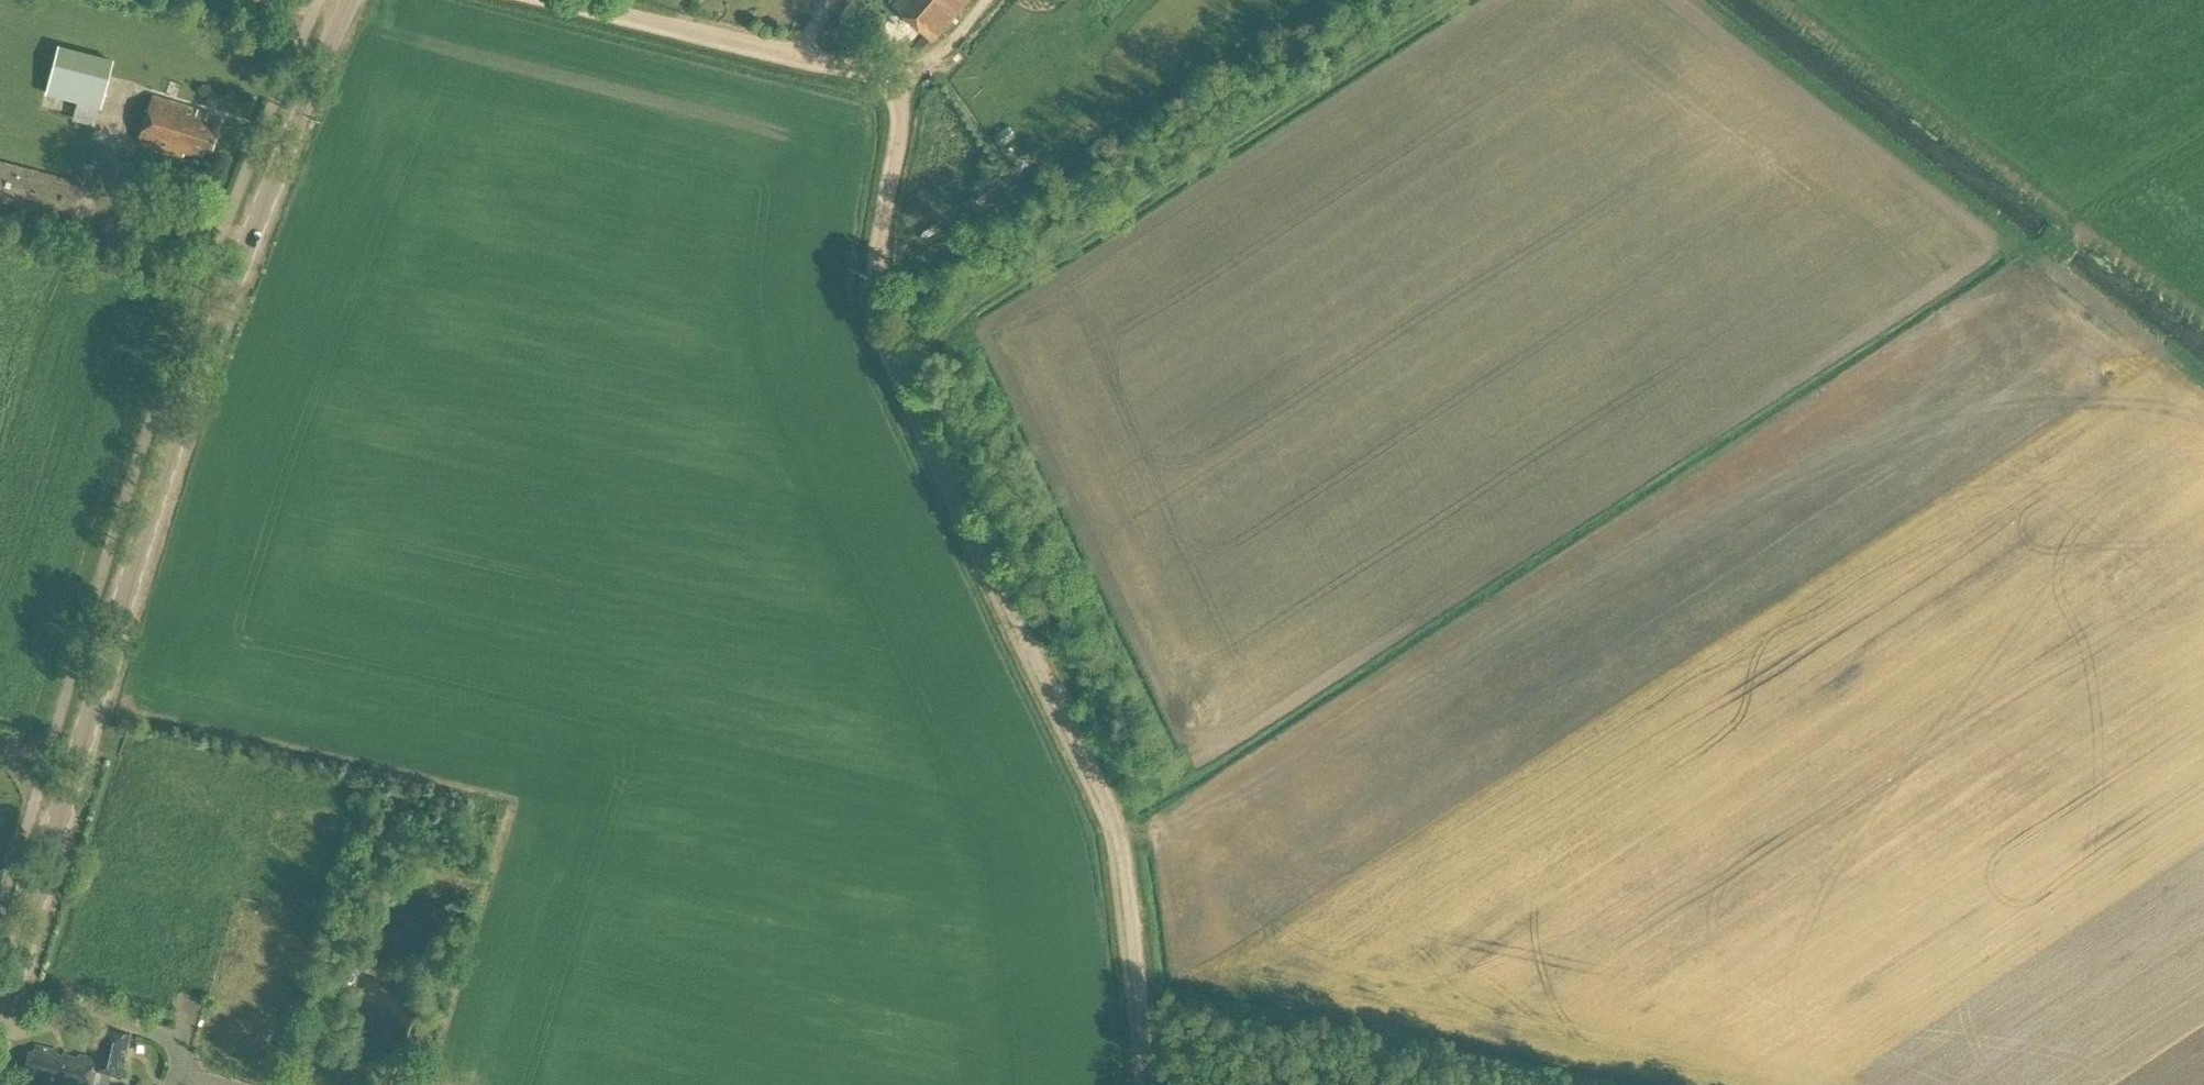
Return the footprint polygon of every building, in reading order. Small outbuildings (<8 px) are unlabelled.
[(894,5),(935,41),(972,0),(899,0),(894,5)] [(58,47),(46,92),(100,106),(112,61),(58,47)] [(211,150),(221,117),(151,95),(137,141),(183,155),(184,152),(202,157),(204,148),(211,150)] [(80,183),(0,163),(0,201),(71,219),(80,183)] [(496,836),(506,822),(495,814),(485,829),(496,836)] [(448,917),(467,909),(462,897),(443,905),(448,917)] [(35,1042),(34,1047),(32,1047),(28,1065),(31,1066),(29,1073),(84,1084),(88,1084),(92,1066),(121,1072),(125,1051),(120,1050),(121,1045),(126,1046),(130,1031),(99,1024),(98,1028),(102,1029),(99,1039),(96,1039),(93,1054),(80,1051),(79,1055),(68,1052),(68,1049),(65,1048),(64,1053),(58,1051),(59,1047),(35,1042)]
